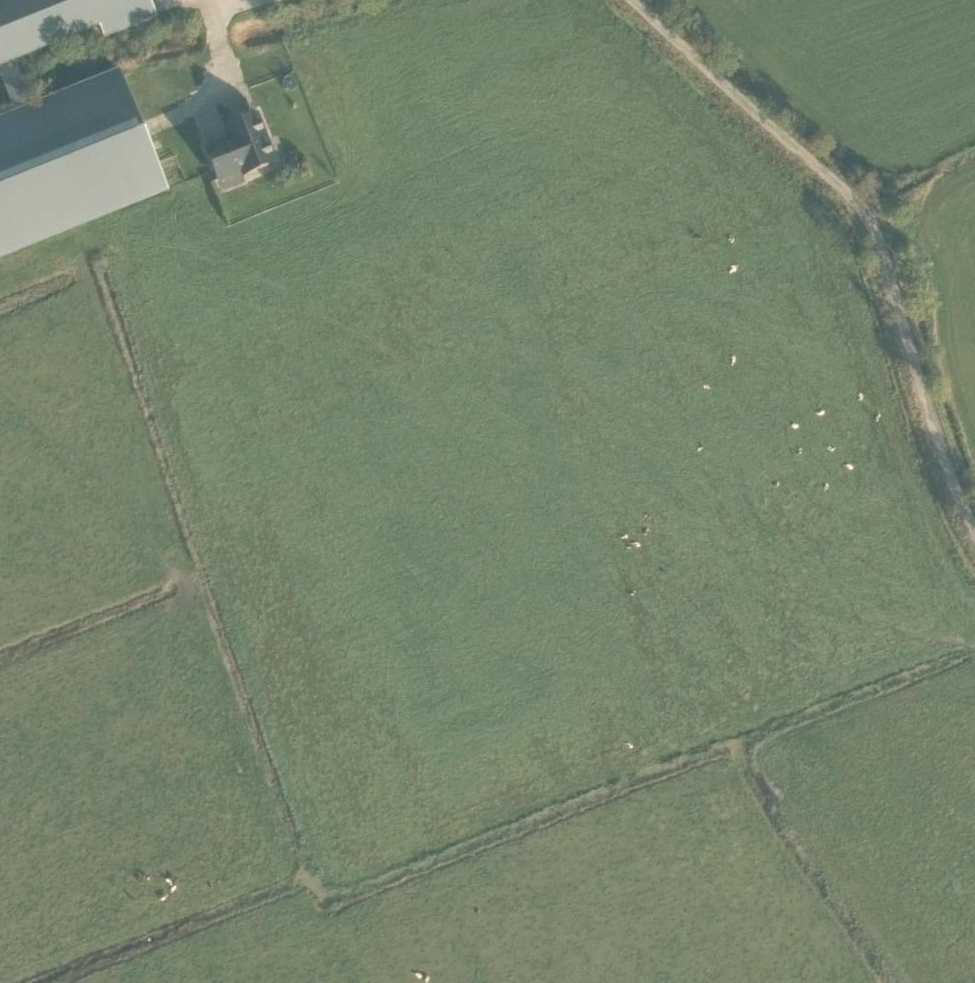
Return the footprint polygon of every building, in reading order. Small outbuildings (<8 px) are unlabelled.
[(105,37),(157,16),(150,0),(0,0),(0,71),(15,108),(31,102),(14,59),(100,25),(105,37)] [(166,186),(121,75),(0,123),(0,253),(166,186)] [(243,171),(245,175),(268,166),(259,143),(266,140),(256,115),(226,127),(231,140),(207,149),(219,180),(243,171)]
